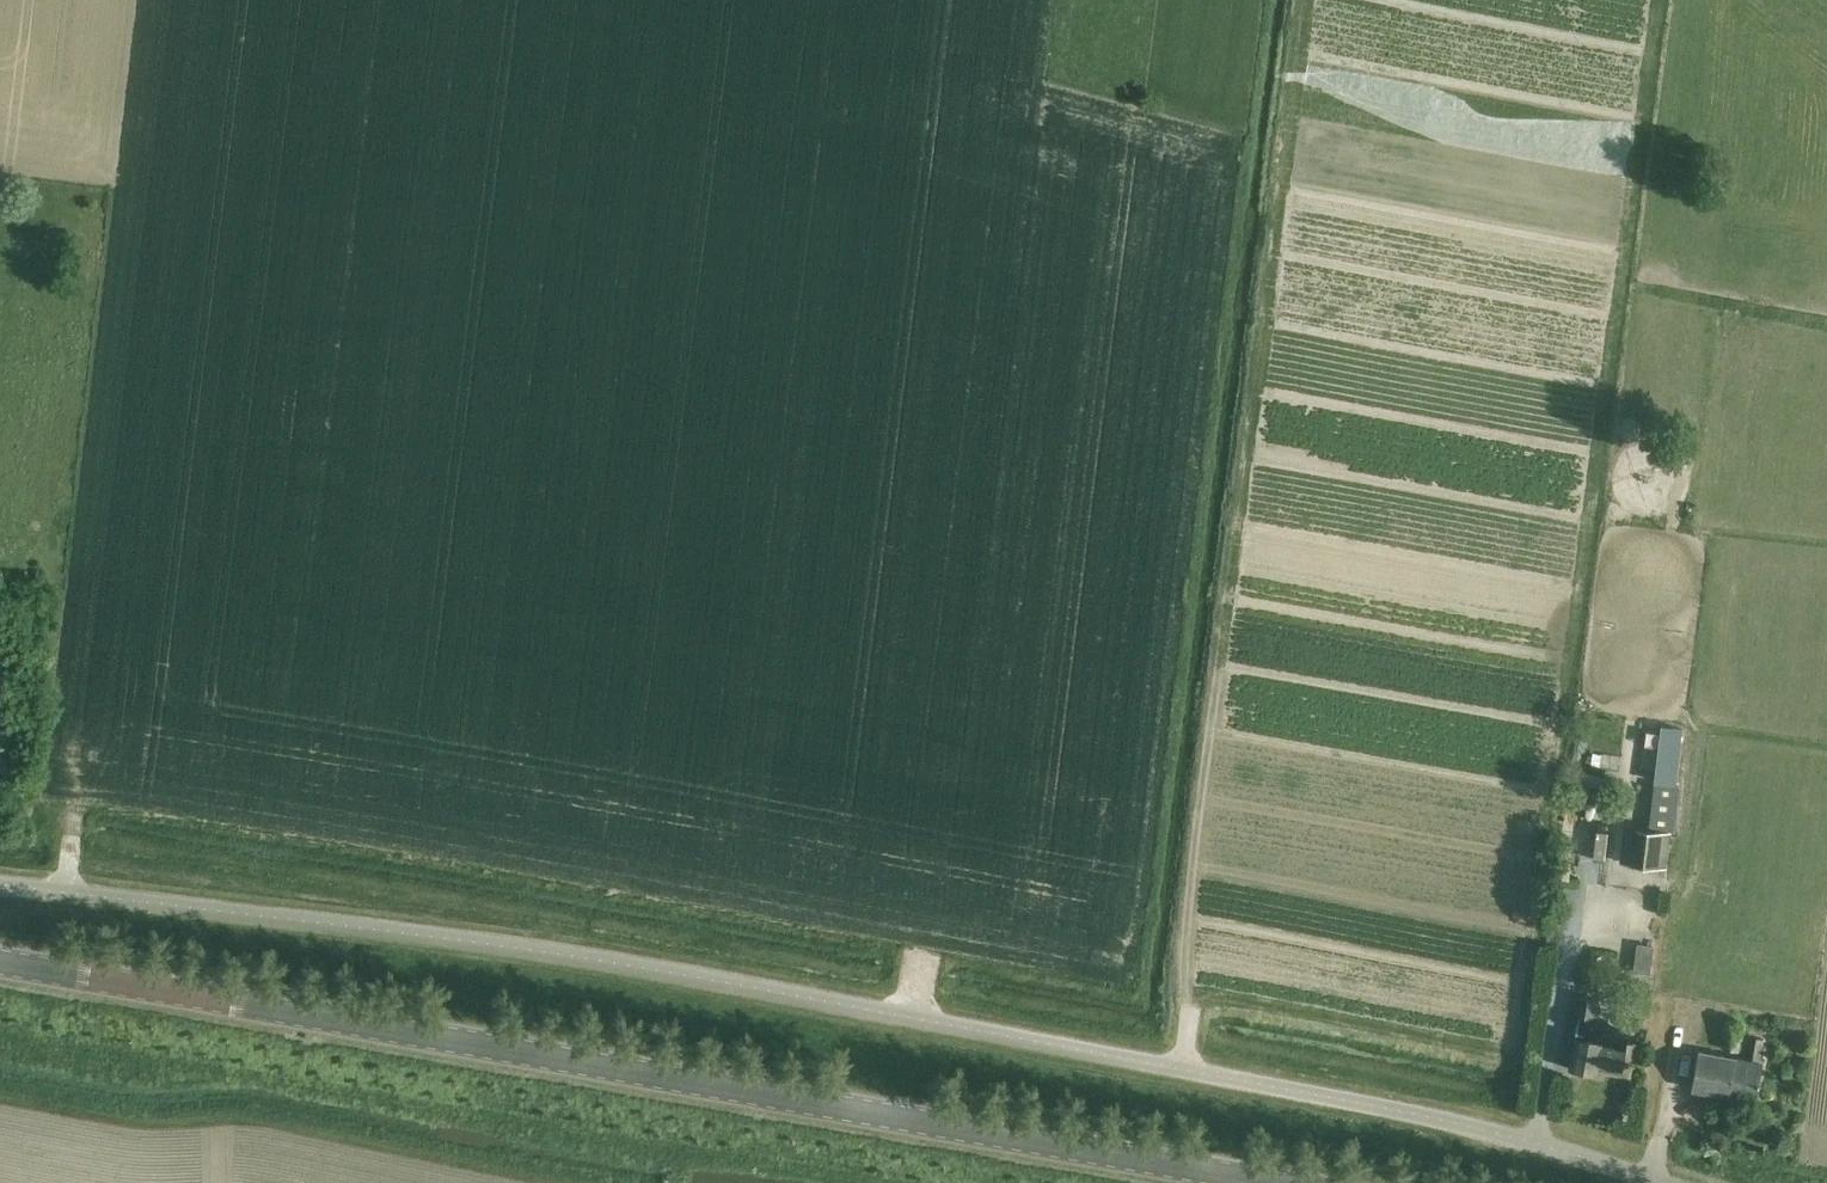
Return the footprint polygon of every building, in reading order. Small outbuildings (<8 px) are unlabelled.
[(1682,728),(1661,726),(1654,781),(1675,783),(1682,728)] [(1630,826),(1626,862),(1659,866),(1664,830),(1630,826)] [(1578,1016),(1569,1068),(1597,1073),(1598,1067),(1622,1071),(1628,1035),(1605,1031),(1606,1025),(1591,1023),(1595,998),(1579,995),(1576,1015),(1578,1016)] [(1755,1101),(1765,1044),(1756,1042),(1753,1060),(1698,1050),(1692,1090),(1755,1101)]
